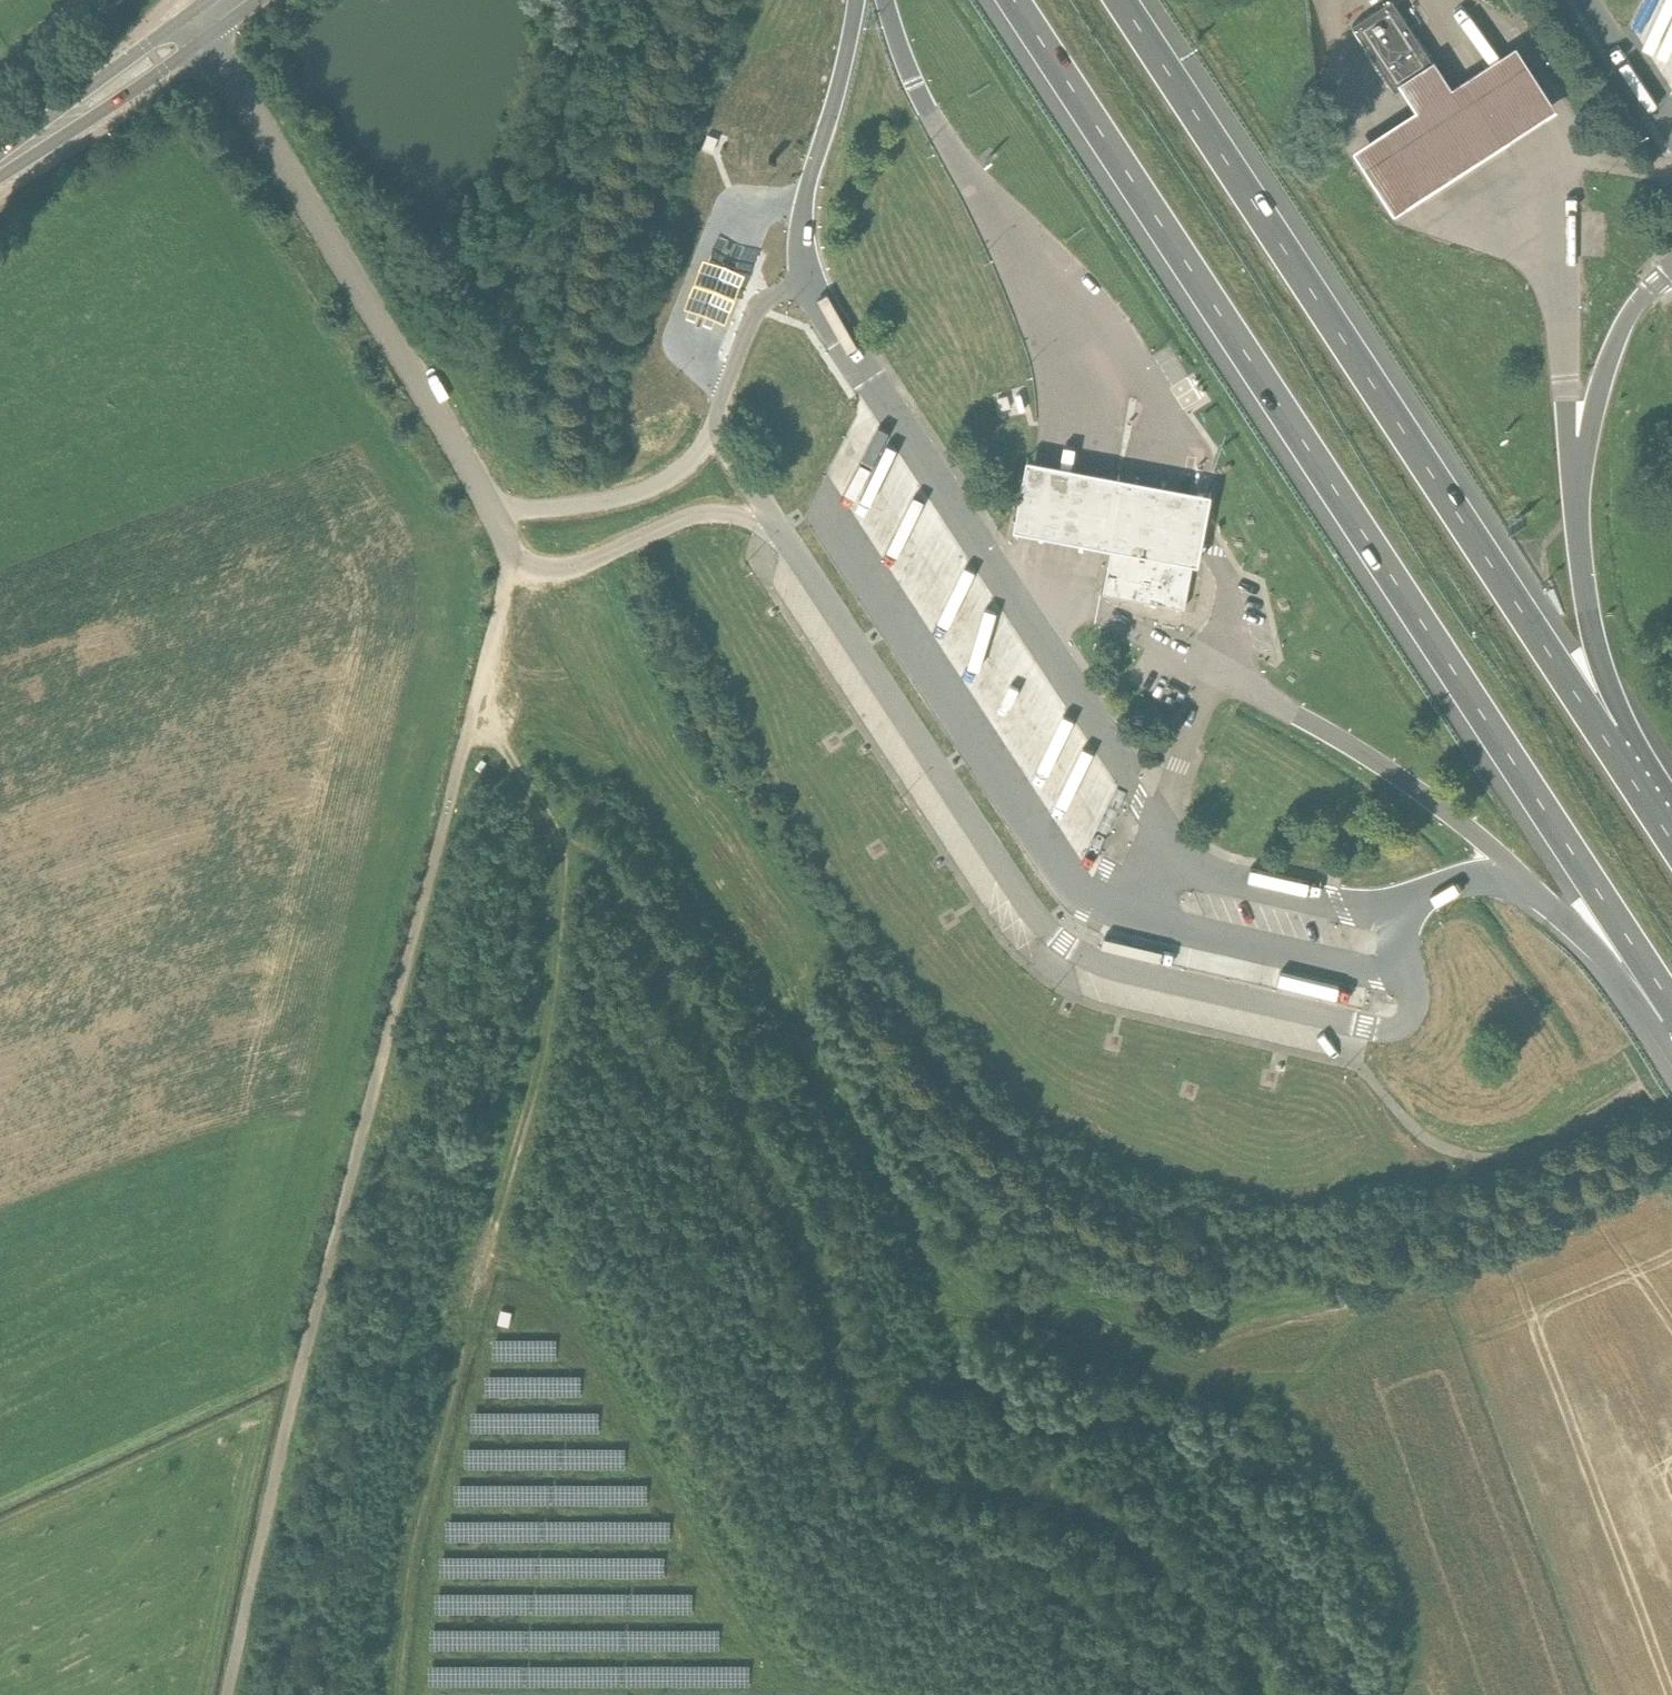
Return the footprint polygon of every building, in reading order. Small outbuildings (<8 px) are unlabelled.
[(1433,52),(1416,25),(1399,0),(1379,0),(1355,16),(1395,76),(1433,52)] [(1433,52),(1395,76),(1410,99),(1351,137),(1395,204),(1557,98),(1515,34),(1449,77),(1433,52)] [(1026,462),(1013,533),(1199,567),(1211,496),(1026,462)] [(1247,496),(1240,499),(1246,510),(1253,507),(1247,496)] [(1115,533),(1104,592),(1184,608),(1192,563),(1177,560),(1180,545),(1115,533)]
